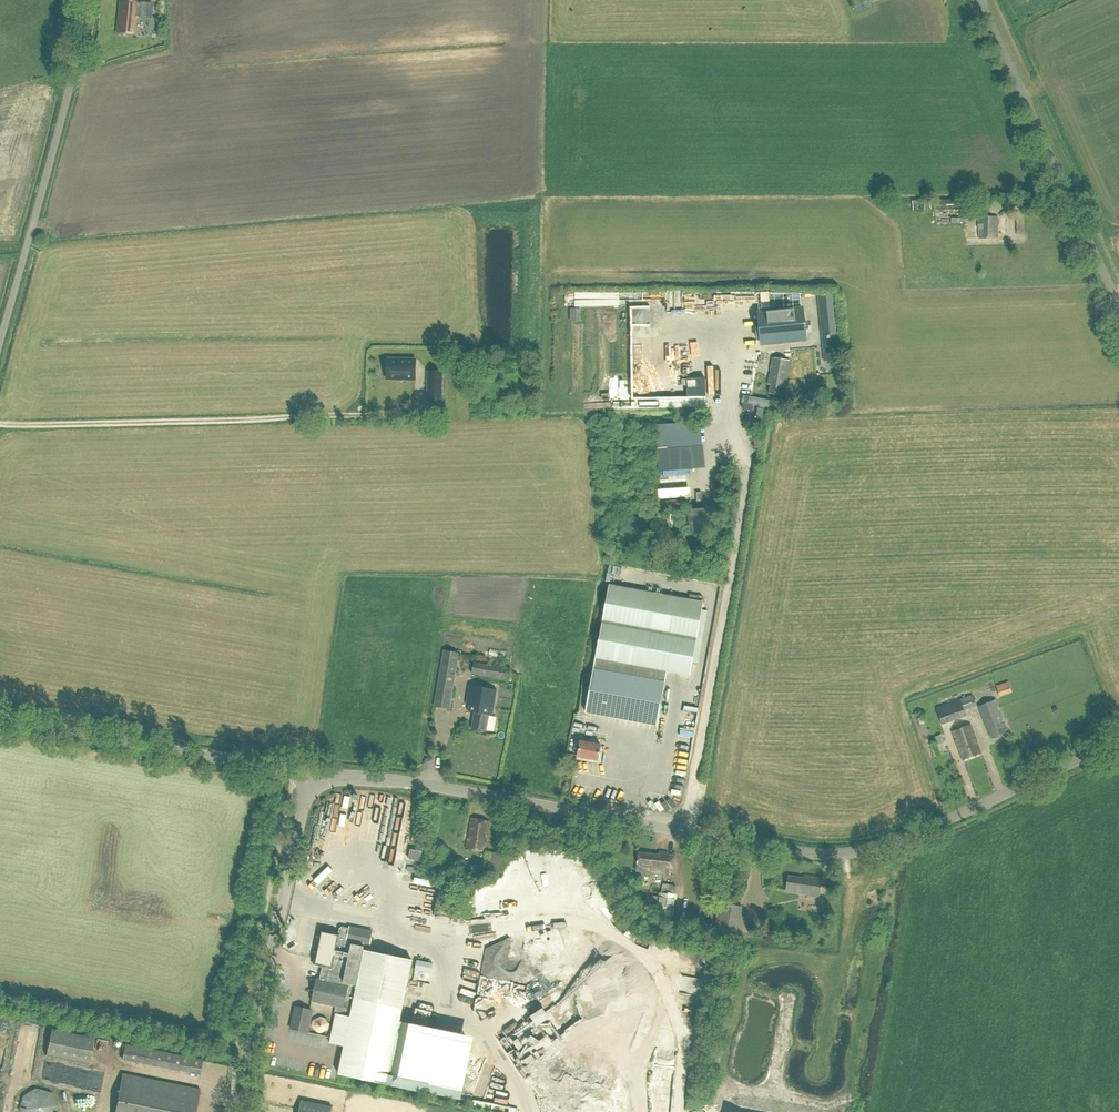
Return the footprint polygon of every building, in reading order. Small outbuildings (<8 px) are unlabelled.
[(116,33),(132,34),(133,24),(135,24),(137,2),(120,0),(119,0),(116,33)] [(934,199),(934,198),(919,199),(919,211),(928,211),(928,202),(934,201),(934,210),(963,210),(963,200),(934,199)] [(1016,233),(1024,233),(1023,210),(1015,210),(1016,233)] [(978,217),(978,239),(998,239),(998,217),(978,217)] [(758,312),(762,345),(805,340),(802,307),(758,312)] [(839,359),(835,323),(822,324),(825,361),(839,359)] [(681,330),(678,336),(691,342),(694,336),(681,330)] [(714,348),(723,348),(722,337),(714,338),(714,348)] [(726,368),(723,348),(716,349),(719,369),(726,368)] [(659,360),(669,358),(667,351),(657,354),(659,360)] [(768,385),(770,385),(769,393),(782,396),(783,387),(786,388),(790,361),(773,358),(768,385)] [(415,379),(415,359),(387,359),(387,379),(415,379)] [(641,378),(642,392),(657,391),(656,377),(641,378)] [(441,380),(428,380),(428,398),(441,398),(441,380)] [(674,384),(675,398),(703,397),(703,383),(674,384)] [(506,404),(506,413),(518,413),(517,404),(506,404)] [(665,447),(666,467),(685,466),(683,431),(681,431),(681,421),(671,421),(672,428),(662,428),(663,447),(665,447)] [(682,481),(682,470),(666,471),(666,492),(686,492),(686,481),(682,481)] [(706,533),(707,510),(686,509),(685,541),(695,541),(695,533),(706,533)] [(609,585),(595,657),(667,671),(690,675),(692,663),(698,664),(707,611),(702,610),(703,602),(609,585)] [(444,651),(434,706),(449,709),(459,653),(444,651)] [(473,662),(471,674),(508,680),(510,668),(473,662)] [(657,725),(665,681),(594,668),(585,712),(657,725)] [(1008,681),(996,686),(1000,697),(1012,692),(1008,681)] [(489,716),(493,716),(497,690),(469,685),(466,704),(469,705),(468,712),(474,713),(471,729),(486,732),(489,716)] [(936,708),(941,725),(966,717),(963,710),(975,706),(973,698),(961,701),(960,700),(936,708)] [(1008,732),(995,700),(977,707),(990,739),(1008,732)] [(970,724),(952,731),(963,761),(981,754),(970,724)] [(597,741),(581,738),(577,757),(598,761),(601,744),(597,744),(597,741)] [(472,819),(466,848),(485,852),(490,822),(472,819)] [(424,850),(409,847),(407,860),(422,862),(424,850)] [(428,850),(426,862),(434,863),(436,851),(428,850)] [(493,853),(486,852),(484,865),(492,866),(493,853)] [(659,857),(639,854),(636,871),(651,873),(651,870),(672,874),(675,856),(673,855),(673,857),(668,857),(668,854),(659,853),(659,857)] [(804,875),(804,878),(788,876),(786,891),(807,894),(806,896),(819,898),(822,877),(804,875)] [(663,878),(653,876),(650,891),(659,893),(658,897),(652,896),(650,904),(656,905),(655,916),(673,919),(675,908),(673,908),(673,906),(679,907),(680,901),(676,900),(677,894),(675,894),(676,885),(662,882),(663,878)] [(410,894),(437,899),(435,914),(454,917),(454,914),(460,883),(440,880),(439,882),(413,877),(410,894)] [(740,907),(720,902),(715,926),(735,931),(740,907)] [(432,911),(402,906),(401,914),(431,919),(432,911)] [(456,926),(488,925),(488,917),(466,918),(466,915),(456,915),(456,926)] [(329,1040),(344,1043),(338,1071),(386,1081),(412,959),(371,951),(373,946),(370,944),(373,932),(350,927),(350,928),(342,927),(340,929),(339,934),(321,930),(314,964),(323,966),(320,980),(316,979),(312,1001),(335,1006),(334,1013),(335,1013),(329,1040)] [(527,987),(528,993),(540,989),(539,984),(527,987)] [(693,1009),(693,996),(679,996),(679,1009),(693,1009)] [(294,1006),(289,1029),(305,1032),(310,1010),(294,1006)] [(539,1013),(526,1021),(533,1033),(546,1024),(539,1013)] [(502,1028),(509,1030),(512,1018),(497,1014),(495,1021),(503,1023),(502,1028)] [(89,1064),(95,1038),(51,1029),(46,1055),(89,1064)] [(122,1059),(199,1075),(202,1060),(125,1044),(122,1059)] [(90,1070),(90,1084),(99,1084),(99,1070),(90,1070)] [(200,1089),(122,1073),(114,1111),(196,1111),(200,1089)] [(22,1095),(18,1110),(19,1111),(57,1111),(59,1105),(51,1092),(35,1088),(22,1095)] [(332,1106),(301,1100),(299,1111),(331,1111),(332,1106)]
